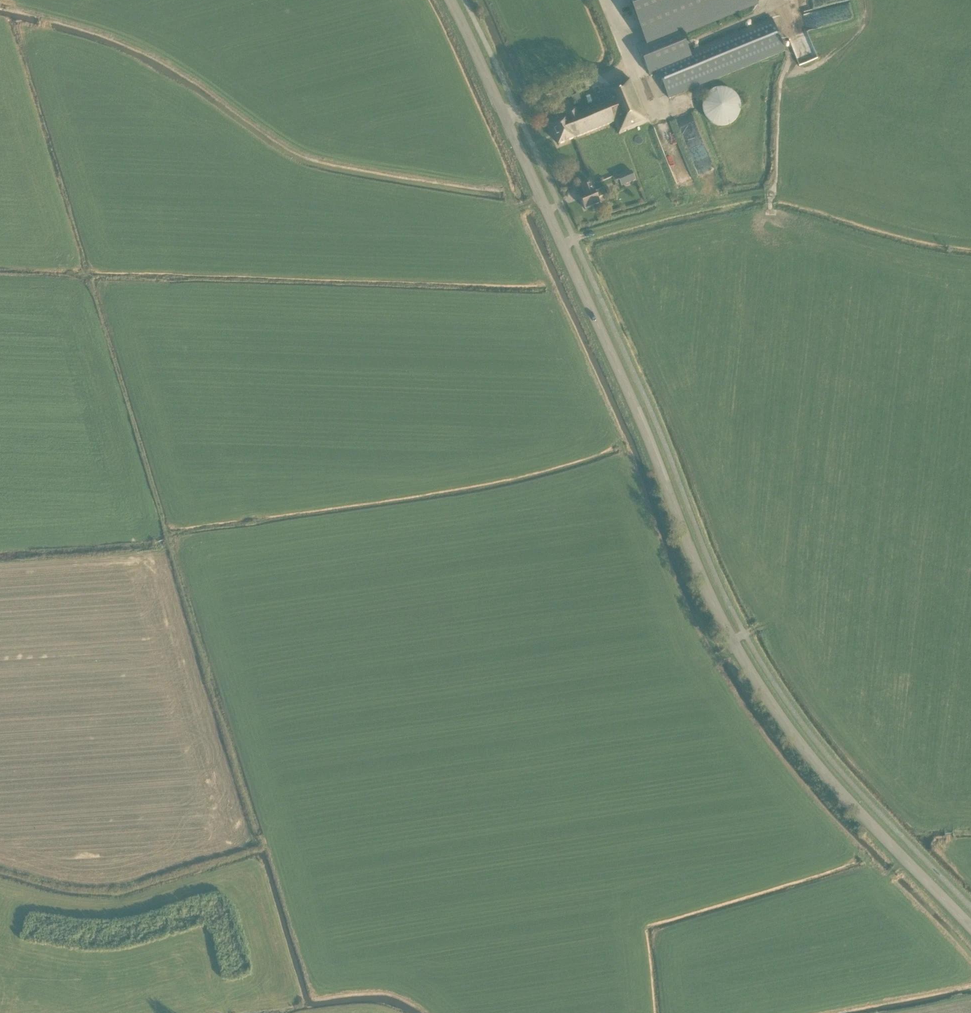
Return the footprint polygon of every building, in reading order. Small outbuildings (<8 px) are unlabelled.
[(657,71),(669,99),(785,52),(772,20),(690,54),(682,35),(757,5),(755,0),(628,0),(646,43),(637,46),(649,75),(657,71)] [(808,12),(811,29),(854,20),(850,1),(849,2),(849,0),(829,0),(831,7),(808,12)] [(769,14),(785,10),(784,6),(768,10),(769,14)] [(619,135),(649,123),(631,80),(602,92),(604,98),(598,101),(600,106),(578,115),(576,109),(564,114),(566,120),(550,126),(558,146),(615,123),(619,135)] [(704,103),(703,108),(704,113),(706,118),(709,122),(714,125),(719,127),(724,127),(729,125),(734,122),(737,118),(740,113),(740,108),(740,103),(737,98),(734,94),(729,91),(724,89),(719,89),(714,91),(709,94),(706,98),(704,103)] [(635,182),(632,172),(622,176),(626,185),(635,182)] [(597,200),(610,195),(607,189),(594,194),(590,183),(581,187),(585,197),(581,199),(585,211),(599,205),(597,200)]
